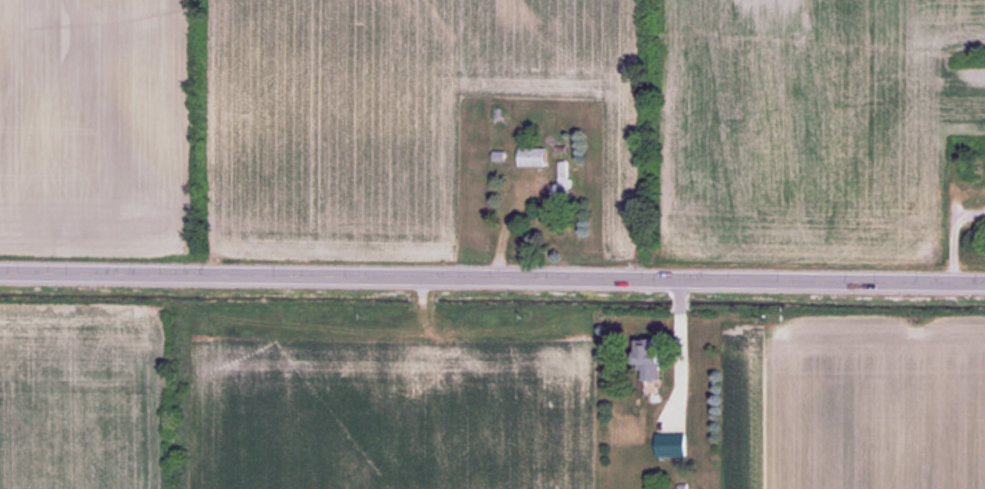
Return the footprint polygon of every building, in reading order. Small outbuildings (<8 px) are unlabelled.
[(547,167),(547,148),(520,148),(520,167),(547,167)] [(975,160),(975,179),(984,179),(984,160),(975,160)] [(552,184),(552,194),(559,194),(559,202),(568,202),(568,161),(558,161),(558,184),(552,184)] [(644,339),(644,379),(663,379),(663,339),(644,339)]
